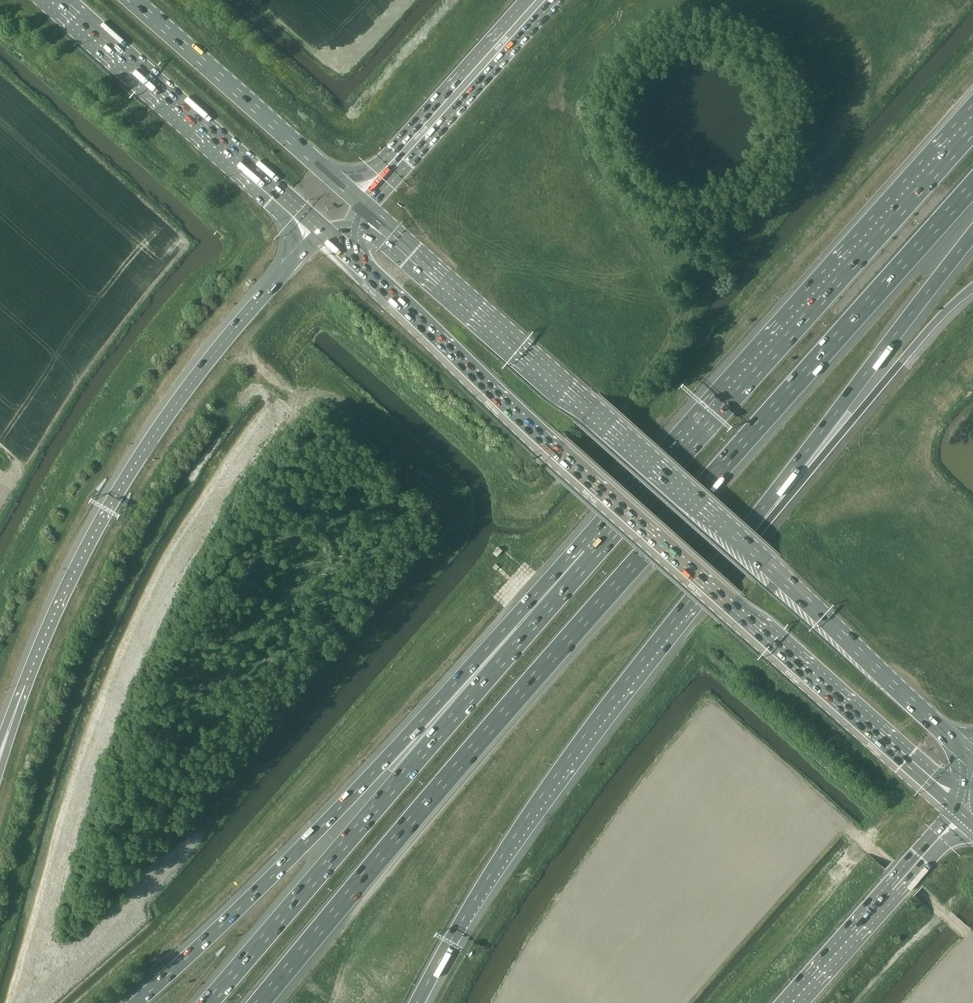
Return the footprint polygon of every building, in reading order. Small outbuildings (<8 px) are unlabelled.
[(497,557),(502,550),(498,547),(493,553),(497,557)]
